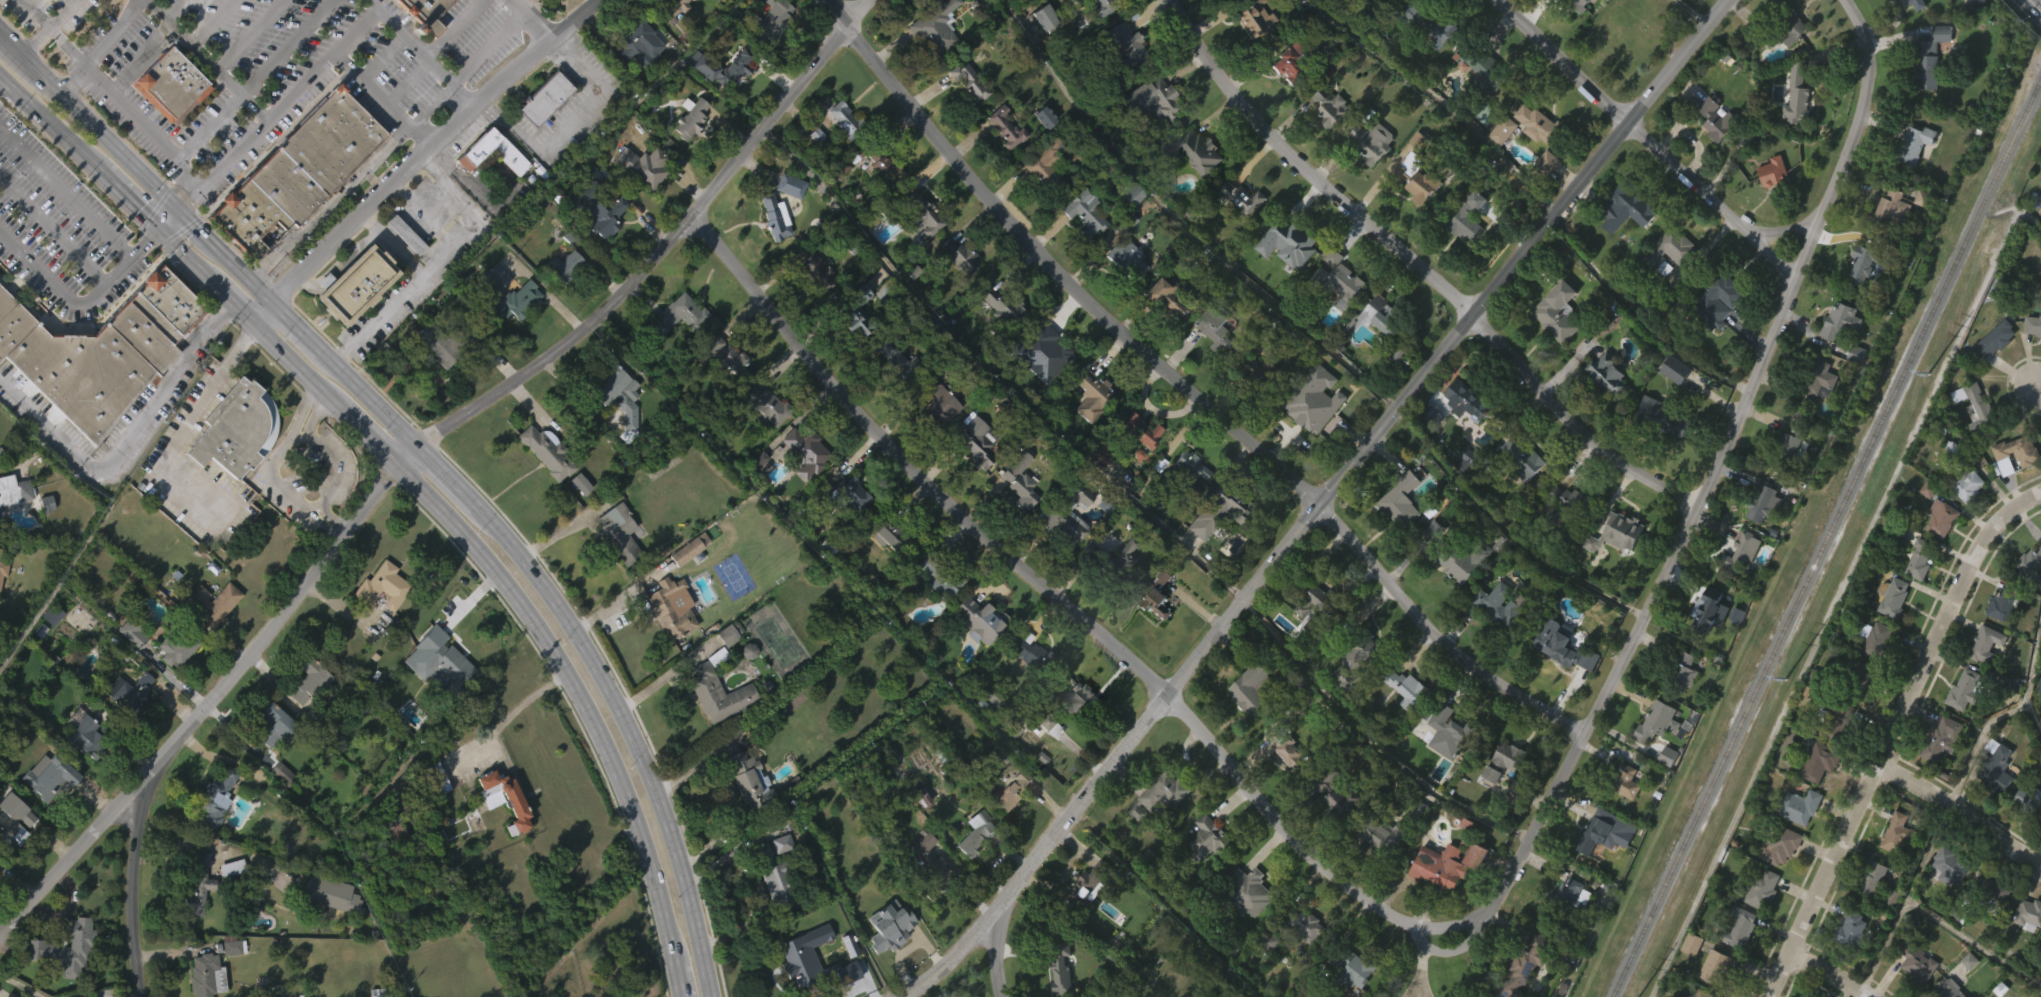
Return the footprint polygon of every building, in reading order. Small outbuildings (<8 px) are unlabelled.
[(427,24),(403,0),(458,0),(441,16),(450,26),(439,36),(432,29),(430,32),(425,26),(427,24)] [(651,1),(652,0),(684,0),(683,1),(688,6),(681,12),(678,9),(671,15),(674,19),(669,23),(651,1)] [(719,27),(728,18),(719,9),(722,5),(742,25),(750,16),(745,11),(755,1),(754,0),(692,0),(719,27)] [(976,16),(963,0),(960,0),(948,10),(962,27),(976,16)] [(1054,27),(1046,32),(1042,27),(1038,29),(1026,11),(1041,0),(1050,14),(1049,14),(1053,20),(1051,22),(1054,27)] [(1094,2),(1093,0),(1117,0),(1118,2),(1096,17),(1088,6),(1094,2)] [(1208,10),(1230,0),(1204,0),(1208,10)] [(1233,14),(1254,0),(1267,0),(1260,5),(1267,14),(1270,12),(1278,22),(1271,26),(1274,30),(1265,37),(1261,31),(1250,38),(1233,14)] [(1403,16),(1388,2),(1390,0),(1372,0),(1359,14),(1384,36),(1403,16)] [(1397,13),(1407,0),(1419,0),(1423,4),(1429,9),(1432,5),(1458,27),(1444,45),(1419,25),(1416,29),(1397,13)] [(1905,6),(1916,1),(1915,0),(1881,0),(1901,41),(1908,38),(1913,46),(1922,41),(1905,6)] [(1906,7),(1902,0),(1923,0),(1927,7),(1917,13),(1913,4),(1906,7)] [(777,2),(781,6),(785,2),(791,8),(785,14),(788,16),(781,23),(785,26),(770,43),(753,28),(760,21),(763,23),(774,11),(771,8),(777,2)] [(1782,2),(1787,7),(1789,5),(1798,13),(1797,14),(1802,19),(1801,20),(1808,27),(1790,47),(1782,39),(1788,33),(1785,29),(1770,46),(1760,36),(1775,20),(1770,16),(1782,2)] [(1093,52),(1112,43),(1093,4),(1078,11),(1092,40),(1088,42),(1093,52)] [(668,50),(676,44),(677,45),(695,30),(682,13),(655,34),(668,50)] [(649,51),(641,59),(634,52),(623,63),(612,53),(623,42),(618,36),(638,15),(655,31),(642,44),(649,51)] [(1123,20),(1130,32),(1134,29),(1140,40),(1138,41),(1148,57),(1140,61),(1139,59),(1120,72),(1113,61),(1116,59),(1100,32),(1122,18),(1123,20)] [(1955,26),(1954,41),(1940,41),(1940,56),(1942,56),(1941,89),(1921,88),(1921,81),(1917,81),(1917,72),(1920,72),(1920,54),(1918,53),(1918,39),(1936,40),(1936,25),(1955,26)] [(903,57),(925,92),(952,75),(941,56),(945,53),(941,47),(958,37),(952,28),(903,57)] [(1229,48),(1246,74),(1271,58),(1254,32),(1229,48)] [(1397,53),(1417,61),(1424,42),(1404,35),(1397,53)] [(1306,45),(1297,53),(1308,66),(1287,83),(1282,77),(1283,76),(1269,58),(1298,36),(1306,45)] [(1027,45),(1038,65),(1053,57),(1043,37),(1027,45)] [(216,87),(201,102),(198,99),(172,123),(135,85),(175,44),(213,82),(212,83),(216,87)] [(748,59),(744,63),(749,67),(742,75),(740,73),(728,89),(720,82),(718,84),(711,78),(728,61),(730,62),(737,55),(735,53),(742,44),(752,54),(748,59)] [(1453,64),(1431,46),(1415,65),(1438,83),(1453,64)] [(1477,48),(1484,54),(1486,52),(1511,76),(1492,96),(1487,92),(1485,94),(1471,81),(1476,75),(1470,70),(1472,68),(1463,60),(1475,47),(1477,48)] [(1804,59),(1787,48),(1771,71),(1788,83),(1804,59)] [(639,102),(662,78),(633,52),(614,72),(619,77),(608,88),(619,98),(627,90),(639,102)] [(1114,79),(1125,96),(1145,84),(1133,64),(1128,67),(1119,53),(1098,66),(1108,83),(1114,79)] [(1809,86),(1807,108),(1809,108),(1808,119),(1800,119),(1800,124),(1787,123),(1788,116),(1782,116),(1783,104),(1789,104),(1792,57),(1805,57),(1803,86),(1809,86)] [(1948,60),(1929,60),(1928,75),(1912,75),(1912,123),(1934,123),(1934,89),(1932,89),(1932,75),(1947,75),(1948,60)] [(964,61),(988,92),(980,99),(978,96),(967,105),(960,97),(965,94),(955,82),(959,78),(957,75),(952,80),(944,70),(955,61),(958,66),(964,61)] [(581,88),(538,130),(518,109),(561,67),(581,88)] [(1158,76),(1164,85),(1167,83),(1175,95),(1171,98),(1178,107),(1172,112),(1175,116),(1168,121),(1163,114),(1155,120),(1146,107),(1148,106),(1147,103),(1131,115),(1118,97),(1144,78),(1146,81),(1156,74),(1158,76)] [(128,120),(167,157),(190,133),(195,137),(211,121),(167,79),(128,120)] [(1295,80),(1274,83),(1278,114),(1299,112),(1295,80)] [(386,134),(295,227),(291,223),(283,231),(273,222),(256,239),(267,250),(256,261),(209,214),(222,200),(220,198),(230,189),(232,191),(330,92),(328,91),(335,83),(386,134)] [(692,83),(682,96),(706,115),(708,111),(727,126),(752,94),(738,83),(720,106),(692,83)] [(1317,84),(1332,98),(1338,92),(1346,101),(1344,103),(1348,107),(1345,110),(1346,111),(1329,128),(1319,119),(1322,116),(1315,110),(1319,106),(1307,94),(1317,84)] [(1715,111),(1722,117),(1730,108),(1741,118),(1719,142),(1708,132),(1709,131),(1703,124),(1708,119),(1697,108),(1709,95),(1720,105),(1715,111)] [(707,104),(709,105),(701,115),(705,117),(699,128),(701,129),(696,135),(693,133),(686,142),(677,135),(678,133),(673,128),(677,123),(674,121),(678,115),(681,117),(686,110),(679,104),(684,97),(692,103),(698,96),(707,104)] [(944,104),(969,138),(985,127),(963,96),(955,102),(952,98),(944,104)] [(1784,139),(1779,139),(1778,155),(1803,157),(1807,123),(1799,122),(1801,99),(1788,97),(1784,139)] [(846,111),(854,120),(858,117),(864,124),(846,141),(831,123),(834,120),(825,110),(837,98),(848,110),(846,111)] [(1498,111),(1487,125),(1473,114),(1484,100),(1498,111)] [(1002,116),(1010,125),(1011,124),(1015,129),(1019,126),(1026,134),(1018,140),(1017,139),(1005,150),(999,143),(1002,139),(990,127),(992,126),(984,117),(999,103),(1007,111),(1002,116)] [(1039,104),(1042,107),(1043,106),(1054,120),(1043,129),(1029,112),(1039,104)] [(571,124),(553,105),(513,143),(530,161),(571,124)] [(1526,105),(1534,112),(1538,108),(1557,124),(1561,120),(1569,126),(1552,146),(1542,139),(1539,142),(1526,131),(1528,127),(1516,117),(1526,105)] [(1130,149),(1144,140),(1154,156),(1161,150),(1164,155),(1174,148),(1167,137),(1175,133),(1166,118),(1162,121),(1153,108),(1118,130),(1130,149)] [(1504,145),(1490,133),(1507,113),(1521,126),(1504,145)] [(1325,164),(1348,142),(1335,127),(1329,133),(1315,119),(1303,130),(1321,149),(1316,154),(1325,164)] [(1382,124),(1394,135),(1395,140),(1389,146),(1392,149),(1374,167),(1367,161),(1370,159),(1357,147),(1360,143),(1351,134),(1360,124),(1369,133),(1378,124),(1382,124)] [(507,137),(517,147),(521,143),(533,155),(529,159),(534,164),(521,176),(502,156),(505,153),(499,147),(472,172),(461,160),(497,125),(508,136),(507,137)] [(1907,125),(1924,131),(1925,126),(1937,131),(1932,145),(1925,143),(1916,167),(1890,158),(1894,147),(1898,148),(1907,125)] [(1193,128),(1198,134),(1201,132),(1207,140),(1211,136),(1216,142),(1214,144),(1218,148),(1215,151),(1223,160),(1218,165),(1219,167),(1205,179),(1186,157),(1183,160),(1178,154),(1181,151),(1179,149),(1170,156),(1165,150),(1192,126),(1193,128)] [(1694,143),(1705,153),(1698,160),(1715,176),(1734,156),(1718,141),(1721,138),(1709,126),(1694,143)] [(707,139),(694,131),(690,137),(681,131),(676,139),(682,143),(668,164),(684,174),(707,139)] [(841,172),(856,155),(834,134),(823,145),(834,155),(828,160),(841,172)] [(1053,171),(1063,182),(1056,189),(1049,182),(1042,188),(1019,163),(1052,134),(1059,142),(1053,147),(1055,149),(1053,151),(1063,162),(1053,171)] [(1022,170),(1008,153),(1010,151),(998,137),(980,152),(1006,184),(1022,170)] [(877,153),(880,155),(881,154),(887,161),(888,160),(899,173),(883,186),(865,167),(870,163),(863,155),(854,163),(850,159),(870,141),(879,152),(877,153)] [(645,143),(650,147),(651,145),(666,157),(659,166),(664,170),(649,189),(625,169),(621,175),(613,169),(617,164),(610,158),(621,145),(635,156),(639,150),(644,154),(645,153),(640,149),(645,143)] [(1515,159),(1501,148),(1484,170),(1497,181),(1515,159)] [(1548,174),(1546,177),(1532,166),(1546,148),(1560,159),(1548,174)] [(1412,150),(1424,161),(1417,170),(1423,175),(1425,172),(1431,178),(1433,175),(1443,183),(1433,196),(1430,194),(1424,202),(1405,186),(1408,182),(1404,179),(1403,181),(1392,171),(1404,155),(1406,157),(1412,150)] [(1790,180),(1768,188),(1767,186),(1763,187),(1756,167),(1772,162),(1770,157),(1781,154),(1790,180)] [(1354,158),(1346,169),(1355,176),(1351,181),(1365,191),(1361,196),(1370,202),(1393,170),(1373,155),(1365,166),(1354,158)] [(491,179),(499,188),(496,191),(514,211),(526,200),(488,158),(450,193),(462,206),(491,179)] [(1167,190),(1174,184),(1201,213),(1223,193),(1204,172),(1202,174),(1188,159),(1161,183),(1167,190)] [(1927,180),(1933,166),(1921,160),(1919,165),(1903,159),(1890,193),(1911,201),(1920,178),(1927,180)] [(805,182),(798,199),(772,187),(779,171),(805,182)] [(1057,212),(1043,201),(1053,190),(1048,185),(1053,179),(1043,171),(1018,201),(1046,225),(1057,212)] [(1637,194),(1656,209),(1655,210),(1659,213),(1645,229),(1625,211),(1623,214),(1628,218),(1618,230),(1606,220),(1616,208),(1604,198),(1625,174),(1642,189),(1637,194)] [(604,190),(614,202),(622,194),(632,205),(618,218),(624,224),(612,235),(610,233),(605,238),(599,231),(597,233),(591,226),(598,219),(589,209),(584,214),(575,204),(577,202),(573,197),(581,189),(580,188),(594,175),(606,188),(604,190)] [(637,193),(620,180),(608,194),(647,225),(664,204),(659,199),(665,192),(649,179),(637,193)] [(884,218),(898,206),(874,180),(861,192),(884,218)] [(1233,186),(1236,189),(1240,184),(1245,189),(1246,188),(1252,196),(1258,189),(1266,197),(1248,217),(1219,189),(1227,181),(1233,186)] [(1555,192),(1542,183),(1529,202),(1542,211),(1555,192)] [(1389,207),(1402,217),(1399,220),(1421,238),(1436,219),(1415,202),(1421,195),(1407,184),(1389,207)] [(1083,185),(1090,193),(1092,191),(1102,201),(1093,210),(1106,223),(1098,230),(1096,228),(1086,237),(1079,229),(1082,226),(1075,218),(1076,216),(1073,213),(1067,219),(1058,209),(1083,185)] [(1901,197),(1895,209),(1902,211),(1897,223),(1895,222),(1891,232),(1882,228),(1883,225),(1866,218),(1869,210),(1875,212),(1881,196),(1885,197),(1889,185),(1903,191),(1901,197)] [(1760,223),(1785,215),(1777,188),(1766,192),(1768,197),(1753,202),(1760,223)] [(1488,202),(1480,211),(1479,212),(1476,209),(1473,213),(1475,214),(1473,217),(1487,229),(1476,243),(1465,234),(1462,238),(1459,235),(1458,237),(1447,228),(1478,189),(1490,199),(1488,202)] [(770,190),(774,202),(779,200),(790,233),(771,241),(763,219),(761,212),(762,211),(757,195),(770,190)] [(915,190),(923,200),(926,198),(945,223),(927,237),(922,231),(926,227),(924,224),(913,233),(907,226),(905,228),(899,220),(913,209),(905,198),(915,190)] [(770,223),(796,233),(804,215),(777,204),(770,223)] [(430,247),(421,256),(388,222),(397,213),(430,247)] [(1614,264),(1626,251),(1640,264),(1655,247),(1619,213),(1600,233),(1611,243),(1602,254),(1614,264)] [(610,252),(625,239),(615,228),(604,238),(583,215),(566,231),(589,256),(585,259),(599,274),(616,259),(610,252)] [(1217,223),(1244,251),(1264,233),(1256,224),(1249,230),(1238,219),(1232,224),(1225,216),(1217,223)] [(1117,228),(1126,239),(1140,228),(1131,217),(1117,228)] [(1089,241),(1095,234),(1080,219),(1056,243),(1065,253),(1070,248),(1081,260),(1076,264),(1085,273),(1103,256),(1089,241)] [(1873,247),(1866,245),(1863,253),(1896,266),(1906,238),(1897,234),(1900,226),(1883,220),(1873,247)] [(1300,230),(1317,245),(1298,264),(1290,257),(1295,251),(1287,245),(1282,251),(1277,246),(1271,253),(1260,244),(1277,223),(1286,231),(1294,222),(1301,228),(1300,230)] [(1909,237),(1922,242),(1927,228),(1915,223),(1909,237)] [(911,267),(915,263),(924,272),(941,256),(910,224),(897,236),(907,247),(899,254),(911,267)] [(1700,250),(1683,269),(1665,252),(1663,255),(1666,258),(1664,260),(1673,268),(1664,277),(1642,257),(1671,224),(1700,250)] [(779,234),(772,236),(769,225),(755,229),(767,274),(788,269),(779,234)] [(1122,235),(1142,254),(1137,259),(1146,267),(1140,273),(1138,271),(1128,279),(1102,254),(1122,235)] [(952,245),(953,246),(957,243),(961,249),(963,247),(967,251),(969,249),(974,254),(970,257),(974,262),(971,265),(973,267),(964,275),(946,254),(944,256),(935,246),(945,237),(952,245)] [(1466,253),(1472,244),(1460,237),(1444,261),(1469,278),(1480,263),(1466,253)] [(372,242),(380,252),(383,250),(393,261),(392,263),(401,273),(378,294),(380,297),(369,307),(367,305),(344,327),(336,318),(334,320),(323,308),(325,306),(316,297),(322,290),(314,282),(324,272),(332,280),(372,242)] [(382,256),(414,290),(423,281),(391,247),(382,256)] [(573,249),(586,265),(579,270),(577,267),(568,274),(572,278),(564,285),(561,281),(560,283),(541,261),(552,252),(559,260),(573,249)] [(1275,252),(1250,282),(1263,293),(1271,284),(1294,304),(1316,277),(1287,253),(1283,258),(1275,252)] [(813,253),(819,261),(826,256),(831,263),(828,265),(835,274),(832,277),(836,282),(833,285),(835,288),(825,296),(821,291),(819,293),(808,277),(803,281),(794,270),(813,253)] [(1639,292),(1652,304),(1664,290),(1679,303),(1695,284),(1666,260),(1639,292)] [(1351,274),(1354,277),(1356,275),(1366,283),(1346,305),(1338,297),(1342,293),(1336,288),(1330,294),(1311,278),(1321,267),(1329,274),(1340,262),(1353,272),(1351,274)] [(495,263),(511,280),(504,287),(505,288),(500,293),(503,295),(507,291),(508,293),(512,290),(514,292),(529,279),(536,286),(534,288),(541,295),(526,310),(529,314),(519,323),(511,312),(505,318),(500,312),(499,314),(470,284),(485,269),(487,271),(495,263)] [(6,357),(0,362),(0,281),(56,336),(98,336),(150,281),(148,280),(157,271),(159,272),(167,264),(212,308),(176,345),(184,352),(163,375),(165,377),(155,387),(150,382),(98,447),(6,357)] [(1147,297),(1117,270),(1102,288),(1131,314),(1147,297)] [(976,299),(969,292),(970,291),(957,276),(952,281),(944,272),(934,280),(962,312),(976,299)] [(1719,272),(1724,276),(1727,274),(1738,284),(1736,286),(1743,293),(1737,300),(1739,302),(1732,309),(1719,297),(1709,309),(1699,300),(1711,287),(1708,284),(1719,272)] [(397,306),(368,276),(311,331),(340,361),(397,306)] [(1154,276),(1163,283),(1168,277),(1176,284),(1169,291),(1187,307),(1181,314),(1178,312),(1173,318),(1153,301),(1150,304),(1138,293),(1154,276)] [(1579,327),(1562,345),(1541,325),(1543,324),(1532,314),(1539,306),(1537,304),(1561,278),(1576,292),(1567,302),(1571,307),(1565,313),(1579,327)] [(1873,286),(1855,279),(1843,308),(1862,315),(1873,286)] [(1308,313),(1328,328),(1333,322),(1339,326),(1330,339),(1340,346),(1362,315),(1336,297),(1341,290),(1329,281),(1320,294),(1331,301),(1327,307),(1317,300),(1308,313)] [(550,289),(542,297),(560,317),(582,296),(569,282),(555,294),(550,289)] [(874,324),(855,340),(850,334),(848,336),(839,324),(841,322),(836,317),(840,313),(833,305),(860,282),(870,294),(862,300),(864,302),(859,306),(874,324)] [(992,286),(1010,302),(1014,298),(1022,305),(1019,308),(1022,311),(1011,323),(1006,319),(1001,324),(989,312),(991,310),(982,301),(976,307),(972,302),(989,284),(992,286)] [(680,291),(696,309),(699,306),(707,315),(690,331),(677,318),(657,338),(644,324),(680,291)] [(1404,317),(1388,336),(1372,322),(1367,327),(1356,318),(1378,291),(1390,302),(1388,303),(1404,317)] [(1669,300),(1660,294),(1653,304),(1662,311),(1669,300)] [(538,328),(525,313),(509,326),(505,324),(505,311),(492,295),(479,306),(472,317),(476,321),(484,326),(480,333),(487,341),(502,351),(507,346),(516,357),(528,339),(534,333),(538,328)] [(1839,302),(1857,309),(1854,315),(1863,319),(1857,332),(1847,328),(1841,340),(1835,338),(1834,342),(1820,336),(1833,305),(1836,307),(1839,302)] [(1686,340),(1714,367),(1723,358),(1718,353),(1743,328),(1720,305),(1686,340)] [(1209,306),(1217,313),(1218,311),(1227,318),(1221,324),(1228,330),(1224,335),(1234,343),(1227,351),(1222,347),(1215,355),(1208,348),(1213,341),(1206,334),(1205,336),(1192,325),(1209,306)] [(1166,311),(1161,316),(1154,310),(1139,327),(1170,355),(1184,340),(1169,327),(1176,320),(1166,311)] [(1559,379),(1575,362),(1563,350),(1570,343),(1564,337),(1574,326),(1560,313),(1526,347),(1559,379)] [(2040,314),(2040,338),(2037,337),(2037,334),(2024,333),(2025,316),(2040,317),(2040,314)] [(848,369),(866,354),(854,340),(868,329),(857,316),(843,328),(850,337),(833,351),(848,369)] [(2011,341),(2001,351),(1999,349),(1992,355),(1997,361),(1992,366),(1985,359),(1984,360),(1972,348),(2006,317),(2014,326),(2011,328),(2016,333),(2010,339),(2011,341)] [(976,331),(1006,357),(1021,341),(1009,330),(1006,334),(988,318),(976,331)] [(1069,349),(1042,381),(1007,352),(1035,319),(1069,349)] [(470,320),(484,334),(474,343),(472,341),(463,350),(467,354),(461,360),(460,359),(449,372),(438,361),(440,360),(417,336),(433,320),(448,335),(457,326),(461,329),(470,320)] [(676,352),(688,365),(706,349),(698,339),(694,343),(678,326),(642,357),(654,371),(676,352)] [(1353,352),(1364,361),(1369,355),(1387,372),(1397,361),(1389,354),(1396,346),(1375,328),(1353,352)] [(719,345),(720,347),(724,343),(734,353),(736,351),(739,352),(745,358),(739,365),(743,369),(738,374),(734,370),(731,373),(719,361),(716,365),(709,358),(712,354),(711,353),(700,364),(691,355),(713,333),(721,342),(719,345)] [(1817,370),(1831,376),(1837,360),(1853,366),(1858,353),(1851,350),(1853,343),(1831,334),(1817,370)] [(881,339),(888,347),(890,346),(904,361),(911,355),(918,363),(906,375),(904,373),(893,384),(876,365),(881,359),(871,349),(881,339)] [(1190,359),(1211,376),(1206,381),(1219,392),(1234,374),(1217,361),(1222,355),(1205,341),(1190,359)] [(1413,359),(1396,378),(1382,366),(1399,346),(1413,359)] [(1617,360),(1609,368),(1628,386),(1619,396),(1614,391),(1611,394),(1584,368),(1594,358),(1597,361),(1607,350),(1617,360)] [(1040,418),(1068,389),(1051,372),(1053,369),(1037,353),(1005,384),(1040,418)] [(1968,382),(1986,402),(1993,395),(1989,390),(2014,367),(2001,353),(1968,382)] [(1683,381),(1680,385),(1659,370),(1671,354),(1692,368),(1683,381)] [(410,369),(441,403),(456,389),(426,355),(410,369)] [(1256,364),(1260,368),(1267,359),(1278,369),(1276,371),(1285,379),(1279,386),(1277,385),(1268,396),(1247,378),(1250,375),(1239,366),(1248,355),(1257,363),(1256,364)] [(1839,376),(1829,399),(1817,394),(1813,406),(1797,399),(1815,356),(1824,359),(1824,361),(1831,364),(1828,371),(1839,376)] [(617,389),(630,402),(617,415),(608,406),(617,397),(613,393),(600,406),(587,393),(606,374),(604,372),(605,370),(603,368),(611,361),(628,379),(617,389)] [(1086,369),(1099,381),(1101,378),(1107,384),(1105,386),(1110,393),(1097,407),(1100,410),(1087,423),(1071,409),(1082,397),(1069,387),(1072,383),(1068,379),(1076,370),(1080,373),(1085,368),(1086,369)] [(881,394),(876,399),(895,416),(910,400),(880,372),(870,383),(881,394)] [(241,374),(248,380),(250,378),(263,389),(262,390),(269,400),(272,408),(274,422),(273,431),(270,440),(260,455),(261,456),(250,469),(247,466),(236,480),(208,456),(200,466),(184,452),(207,425),(201,420),(241,374)] [(940,387),(957,405),(959,404),(961,406),(936,431),(915,410),(923,402),(921,399),(922,398),(914,390),(929,374),(941,386),(940,387)] [(1492,405),(1478,424),(1469,417),(1471,414),(1465,409),(1460,416),(1453,410),(1456,406),(1454,405),(1452,408),(1447,403),(1449,400),(1443,396),(1457,378),(1492,405)] [(1978,381),(1984,401),(1989,400),(1997,422),(1973,433),(1969,424),(1972,422),(1966,407),(1972,404),(1970,398),(1949,404),(1946,397),(1951,395),(1950,392),(1963,387),(1963,385),(1978,381)] [(750,382),(758,390),(761,387),(779,404),(782,401),(790,409),(773,427),(763,418),(759,422),(754,417),(749,422),(738,411),(747,401),(739,393),(750,382)] [(1582,405),(1612,432),(1624,419),(1617,413),(1621,409),(1608,397),(1612,392),(1602,383),(1582,405)] [(1308,405),(1317,413),(1319,411),(1329,419),(1314,436),(1309,431),(1307,434),(1302,430),(1304,426),(1282,409),(1301,385),(1311,393),(1304,402),(1308,405)] [(1677,420),(1688,402),(1667,388),(1655,405),(1677,420)] [(1265,393),(1258,401),(1246,389),(1234,401),(1259,424),(1278,405),(1265,393)] [(1830,422),(1834,409),(1825,406),(1828,397),(1809,391),(1796,433),(1810,438),(1816,418),(1830,422)] [(633,464),(633,439),(628,435),(634,428),(629,423),(634,419),(613,398),(609,398),(598,409),(598,416),(587,426),(601,440),(613,428),(613,440),(619,446),(620,464),(633,464)] [(1663,408),(1689,419),(1682,438),(1677,435),(1676,439),(1664,434),(1665,430),(1635,417),(1640,404),(1651,409),(1655,399),(1665,403),(1663,408)] [(1087,457),(1110,423),(1081,403),(1069,419),(1081,427),(1069,444),(1087,457)] [(233,513),(243,500),(245,502),(287,448),(235,408),(200,454),(204,458),(181,487),(198,500),(205,491),(233,513)] [(1140,423),(1147,429),(1152,423),(1160,429),(1152,440),(1154,442),(1147,451),(1132,438),(1129,441),(1114,428),(1119,421),(1117,419),(1127,408),(1136,416),(1135,417),(1141,422),(1140,423)] [(938,418),(928,410),(913,428),(921,436),(915,443),(936,461),(955,439),(935,422),(938,418)] [(1460,440),(1478,454),(1489,440),(1454,412),(1439,430),(1457,444),(1460,440)] [(1970,446),(1965,447),(1968,456),(1964,457),(1967,465),(1990,457),(1973,414),(1960,419),(1970,446)] [(771,461),(785,446),(760,421),(756,424),(749,417),(734,432),(759,456),(762,453),(771,461)] [(1950,437),(1963,432),(1959,421),(1946,426),(1950,437)] [(1809,429),(1795,455),(1799,457),(1794,467),(1770,455),(1775,447),(1778,448),(1786,432),(1791,435),(1797,423),(1809,429)] [(533,424),(540,433),(544,430),(545,431),(546,430),(551,430),(569,450),(566,453),(579,469),(570,476),(569,475),(560,482),(551,472),(552,470),(543,460),(542,461),(531,447),(529,448),(519,437),(533,424)] [(964,425),(975,436),(978,433),(990,444),(985,449),(993,458),(980,470),(977,466),(974,469),(967,462),(972,457),(952,437),(964,425)] [(790,427),(799,436),(807,428),(816,438),(814,441),(827,454),(819,462),(821,464),(812,474),(810,471),(802,480),(793,471),(801,463),(798,464),(789,455),(791,453),(778,440),(790,427)] [(1650,457),(1648,462),(1682,475),(1690,452),(1638,432),(1631,450),(1650,457)] [(2037,447),(2040,457),(2040,459),(2033,462),(2034,465),(2023,469),(2021,464),(2014,467),(2016,472),(2003,478),(2002,474),(1996,476),(1991,464),(1998,462),(1991,447),(2006,441),(2007,443),(2029,434),(2035,447),(2037,447)] [(1108,455),(1097,468),(1085,457),(1104,435),(1113,443),(1105,452),(1108,455)] [(1514,439),(1526,451),(1531,446),(1547,462),(1526,483),(1510,467),(1515,462),(1501,447),(1512,436),(1514,439)] [(1142,484),(1160,465),(1151,456),(1145,462),(1125,443),(1112,456),(1142,484)] [(957,479),(970,490),(966,494),(977,505),(991,491),(983,483),(995,470),(971,448),(954,466),(962,474),(957,479)] [(1184,448),(1188,451),(1190,450),(1199,457),(1198,458),(1211,470),(1205,477),(1198,472),(1192,480),(1183,473),(1186,469),(1181,466),(1178,470),(1181,479),(1164,485),(1159,471),(1169,468),(1173,462),(1172,461),(1184,448)] [(1030,458),(1017,473),(1019,475),(1021,473),(1027,478),(1029,475),(1035,480),(1028,489),(1036,496),(1025,509),(1022,506),(1020,508),(1017,506),(1016,508),(1010,503),(1016,496),(1003,486),(1006,483),(997,476),(999,474),(996,471),(998,468),(1001,471),(1020,450),(1030,458)] [(1508,464),(1496,476),(1482,462),(1493,450),(1508,464)] [(776,473),(799,497),(791,504),(800,514),(828,488),(805,464),(798,470),(789,461),(776,473)] [(1781,507),(1798,474),(1783,466),(1766,499),(1781,507)] [(1988,481),(1999,511),(2014,505),(2014,504),(2036,495),(2026,467),(1988,481)] [(861,504),(864,508),(857,514),(850,506),(842,513),(835,505),(826,513),(817,502),(830,490),(828,487),(851,468),(860,478),(854,483),(867,498),(861,504)] [(1421,514),(1401,531),(1377,502),(1396,487),(1391,482),(1409,468),(1421,482),(1406,494),(1421,514)] [(1540,499),(1513,468),(1496,483),(1523,514),(1540,499)] [(1966,469),(1970,473),(1974,470),(1986,483),(1979,490),(1981,493),(1968,505),(1947,483),(1958,472),(1960,474),(1966,469)] [(35,498),(0,506),(0,477),(16,474),(17,481),(31,478),(35,498)] [(1107,487),(1095,477),(1083,490),(1095,501),(1107,487)] [(1785,495),(1778,511),(1772,508),(1768,517),(1766,516),(1762,523),(1746,516),(1750,508),(1748,507),(1754,494),(1755,495),(1758,491),(1755,490),(1761,478),(1772,484),(1771,487),(1785,495)] [(1091,501),(1084,510),(1076,503),(1070,510),(1090,527),(1070,548),(1036,519),(1067,481),(1091,501)] [(1031,517),(1016,505),(1028,490),(1018,482),(994,511),(1016,529),(1011,535),(1023,544),(1035,530),(1026,523),(1031,517)] [(1167,498),(1187,515),(1193,508),(1200,513),(1207,506),(1179,483),(1167,498)] [(764,491),(757,484),(743,498),(750,505),(764,491)] [(1554,485),(1564,492),(1566,489),(1572,493),(1575,488),(1593,500),(1586,510),(1589,512),(1583,521),(1546,496),(1554,485)] [(1217,490),(1226,496),(1227,495),(1233,499),(1239,491),(1249,500),(1243,508),(1256,520),(1255,522),(1257,524),(1251,531),(1226,514),(1196,551),(1179,537),(1217,490)] [(1937,498),(1961,512),(1943,540),(1926,529),(1934,516),(1928,512),(1937,498)] [(1945,520),(1961,537),(1982,517),(1966,500),(1945,520)] [(639,555),(622,566),(617,558),(613,561),(593,530),(596,527),(595,526),(599,523),(595,517),(618,501),(625,512),(624,513),(633,528),(624,533),(639,555)] [(1372,532),(1397,564),(1417,548),(1402,529),(1417,516),(1408,504),(1372,532)] [(11,515),(10,509),(0,510),(0,538),(30,533),(26,512),(11,515)] [(1613,510),(1621,514),(1622,512),(1648,524),(1637,549),(1628,544),(1625,550),(1607,541),(1603,549),(1599,547),(1597,551),(1585,546),(1591,534),(1603,539),(1611,520),(1609,519),(1613,510)] [(1030,554),(1067,582),(1082,563),(1062,548),(1071,537),(1079,543),(1091,527),(1070,511),(1048,541),(1043,537),(1030,554)] [(1755,515),(1744,544),(1770,554),(1781,525),(1755,515)] [(1915,526),(1927,532),(1933,521),(1921,515),(1915,526)] [(1180,560),(1197,575),(1223,546),(1241,563),(1254,549),(1219,517),(1180,560)] [(1545,528),(1577,550),(1589,534),(1571,522),(1567,529),(1552,518),(1545,528)] [(887,521),(899,533),(905,527),(915,536),(898,554),(886,542),(882,546),(870,535),(885,519),(887,521)] [(50,539),(48,528),(36,530),(38,542),(50,539)] [(700,531),(707,540),(700,546),(701,548),(675,568),(666,556),(700,531)] [(1957,546),(1933,531),(1923,546),(1930,550),(1921,562),(1938,574),(1957,546)] [(1761,542),(1752,562),(1748,560),(1745,568),(1740,566),(1735,577),(1724,573),(1727,567),(1719,563),(1724,553),(1732,557),(1736,549),(1734,548),(1741,532),(1761,542)] [(593,551),(598,558),(592,562),(616,598),(636,585),(626,570),(635,564),(617,535),(593,551)] [(1135,558),(1127,569),(1112,557),(1128,535),(1136,542),(1128,552),(1135,558)] [(1933,566),(1926,581),(1908,572),(1921,548),(1917,546),(1921,537),(1934,543),(1931,549),(1935,551),(1929,563),(1934,565),(1933,566)] [(1437,543),(1444,549),(1446,546),(1449,549),(1450,548),(1458,554),(1453,560),(1473,574),(1462,588),(1445,575),(1448,571),(1427,554),(1436,543),(1437,543)] [(2035,549),(2040,543),(2040,585),(2036,591),(2011,567),(2025,553),(2026,554),(2033,547),(2035,549)] [(1,594),(0,594),(0,548),(9,550),(7,560),(11,561),(8,576),(4,576),(1,594)] [(867,571),(877,578),(879,576),(892,586),(904,569),(881,551),(867,571)] [(932,560),(946,574),(951,568),(957,574),(955,576),(962,582),(949,595),(947,593),(943,598),(938,593),(935,596),(923,585),(929,578),(912,562),(922,551),(932,560)] [(398,573),(415,586),(395,613),(385,605),(391,596),(383,590),(369,609),(352,597),(367,577),(371,580),(387,559),(400,568),(397,572),(398,573)] [(665,588),(673,600),(707,576),(699,564),(665,588)] [(1754,578),(1736,569),(1729,580),(1733,582),(1729,591),(1720,587),(1713,600),(1736,613),(1754,578)] [(1108,592),(1098,584),(1090,594),(1114,613),(1133,591),(1126,586),(1133,577),(1125,570),(1108,592)] [(1918,615),(1927,599),(1922,596),(1931,579),(1914,570),(1909,579),(1913,581),(1900,606),(1918,615)] [(2028,615),(2034,608),(2040,613),(2040,612),(2040,596),(2035,591),(2040,584),(2040,575),(2037,571),(2012,600),(2028,615)] [(1460,619),(1479,595),(1452,573),(1433,597),(1460,619)] [(1908,584),(1905,591),(1909,592),(1901,608),(1903,609),(1898,620),(1877,611),(1885,595),(1878,592),(1881,585),(1885,583),(1891,584),(1894,577),(1908,584)] [(1512,590),(1501,604),(1505,608),(1517,591),(1525,598),(1519,606),(1531,616),(1513,638),(1487,618),(1489,615),(1486,612),(1489,609),(1484,606),(1482,609),(1471,600),(1480,588),(1488,595),(1500,580),(1512,590)] [(242,594),(223,615),(226,618),(221,623),(219,621),(212,628),(197,616),(202,610),(187,596),(198,584),(209,594),(205,598),(209,601),(227,581),(242,594)] [(1164,603),(1174,612),(1167,620),(1153,607),(1149,611),(1138,602),(1155,583),(1170,596),(1164,603)] [(1317,587),(1326,593),(1329,589),(1337,595),(1329,606),(1332,608),(1327,615),(1329,616),(1314,636),(1303,628),(1317,609),(1311,604),(1309,606),(1311,608),(1303,619),(1293,611),(1300,601),(1302,603),(1305,599),(1302,597),(1312,583),(1317,587)] [(1724,588),(1721,594),(1724,595),(1719,606),(1729,611),(1724,621),(1718,619),(1715,627),(1712,625),(1707,639),(1691,631),(1699,614),(1695,612),(1707,587),(1712,589),(1715,584),(1724,588)] [(2011,586),(2023,591),(2020,599),(2016,598),(2005,623),(1987,614),(1989,610),(1987,609),(1996,593),(1998,594),(2001,588),(2006,590),(2008,584),(2011,586)] [(939,635),(961,614),(952,605),(946,611),(922,586),(911,597),(922,609),(917,613),(939,635)] [(404,624),(391,616),(399,604),(380,591),(365,614),(360,611),(349,628),(366,640),(376,624),(385,629),(379,639),(390,646),(404,624)] [(985,602),(998,615),(1002,611),(1010,618),(995,633),(997,635),(984,648),(968,632),(965,636),(947,617),(962,602),(973,613),(985,602)] [(1162,654),(1169,647),(1158,637),(1164,631),(1155,623),(1168,609),(1159,602),(1130,632),(1145,646),(1149,642),(1162,654)] [(694,660),(685,641),(690,639),(677,612),(668,616),(664,609),(653,614),(656,622),(644,627),(649,639),(647,640),(663,674),(694,660)] [(1892,653),(1907,618),(1889,610),(1886,619),(1878,615),(1873,625),(1880,629),(1873,645),(1892,653)] [(133,613),(147,625),(141,631),(150,639),(141,650),(119,631),(120,630),(114,624),(122,614),(128,619),(133,613)] [(196,617),(182,633),(212,660),(240,629),(223,614),(210,629),(196,617)] [(1486,629),(1476,622),(1468,634),(1484,645),(1481,649),(1505,666),(1518,648),(1502,637),(1511,624),(1496,614),(1486,629)] [(1288,643),(1304,657),(1327,632),(1312,618),(1288,643)] [(1876,621),(1893,630),(1890,636),(1892,636),(1879,662),(1860,653),(1867,638),(1856,633),(1862,623),(1873,628),(1876,621)] [(2002,656),(2013,628),(1994,621),(1983,649),(2002,656)] [(736,622),(741,630),(734,635),(736,639),(722,648),(712,633),(727,623),(729,627),(736,622)] [(177,624),(190,636),(191,634),(201,643),(178,666),(173,661),(169,666),(159,657),(164,652),(156,644),(162,638),(164,639),(177,624)] [(2008,637),(2003,647),(1994,642),(1990,652),(1995,654),(1989,667),(1968,657),(1976,641),(1974,640),(1976,636),(1977,637),(1979,634),(1977,633),(1982,624),(2008,637)] [(982,634),(975,641),(961,628),(944,647),(972,674),(974,672),(983,681),(1006,656),(982,634)] [(1369,639),(1376,647),(1378,646),(1383,651),(1363,668),(1356,660),(1360,657),(1348,644),(1366,628),(1372,636),(1369,639)] [(1030,643),(1043,653),(1046,650),(1054,658),(1049,663),(1046,660),(1034,674),(1029,669),(1026,673),(1019,667),(1022,663),(1017,659),(1018,657),(1014,653),(1012,656),(1007,651),(1025,631),(1032,637),(1028,641),(1030,643)] [(1565,636),(1570,639),(1565,647),(1580,656),(1574,666),(1572,665),(1570,669),(1550,657),(1551,656),(1531,647),(1539,633),(1550,640),(1556,631),(1565,636)] [(62,648),(54,639),(41,651),(48,659),(62,648)] [(1528,682),(1568,699),(1569,698),(1589,706),(1596,688),(1577,680),(1574,686),(1562,681),(1567,671),(1555,666),(1559,657),(1541,650),(1528,682)] [(1695,658),(1689,668),(1699,672),(1690,689),(1686,686),(1682,693),(1670,686),(1671,684),(1661,679),(1671,660),(1675,662),(1681,650),(1695,658)] [(146,687),(149,689),(145,694),(147,696),(143,701),(141,699),(137,703),(142,708),(136,715),(131,711),(129,715),(103,691),(117,676),(130,687),(138,678),(120,661),(126,654),(153,679),(146,687)] [(1860,657),(1857,669),(1862,670),(1857,688),(1877,694),(1886,660),(1872,656),(1871,660),(1860,657)] [(314,657),(336,678),(330,684),(333,687),(325,696),(322,694),(316,700),(311,695),(301,706),(291,696),(299,688),(297,686),(309,674),(300,668),(314,657)] [(720,680),(735,673),(727,657),(712,665),(720,680)] [(1272,700),(1251,718),(1227,691),(1244,676),(1242,673),(1258,658),(1271,673),(1269,675),(1272,678),(1270,680),(1274,686),(1274,692),(1272,700)] [(1999,680),(2004,670),(1979,658),(1964,690),(1985,700),(1990,688),(1985,686),(1990,676),(1999,680)] [(195,678),(178,659),(156,680),(162,686),(157,691),(168,703),(195,678)] [(702,661),(709,676),(711,675),(720,695),(747,682),(755,703),(708,724),(704,714),(701,715),(685,681),(697,675),(692,665),(702,661)] [(1875,669),(1861,700),(1842,692),(1847,681),(1844,680),(1850,668),(1853,670),(1857,661),(1875,669)] [(1007,685),(1038,707),(1050,689),(1027,673),(1029,669),(1021,664),(1007,685)] [(1331,711),(1350,722),(1375,678),(1355,667),(1331,711)] [(1985,684),(1975,704),(1969,701),(1964,713),(1944,704),(1953,685),(1956,686),(1965,667),(1982,675),(1979,681),(1985,684)] [(1395,673),(1399,676),(1401,674),(1406,678),(1410,674),(1426,689),(1419,696),(1423,701),(1417,708),(1415,706),(1408,714),(1398,704),(1404,698),(1382,677),(1390,668),(1395,673)] [(747,674),(735,681),(742,694),(754,686),(747,674)] [(410,705),(420,714),(432,701),(443,712),(434,722),(447,734),(475,704),(446,678),(443,681),(437,676),(410,705)] [(1078,679),(1085,686),(1088,683),(1096,690),(1094,692),(1096,694),(1094,697),(1100,703),(1085,719),(1076,711),(1073,714),(1059,702),(1078,679)] [(1692,691),(1678,683),(1661,714),(1684,726),(1695,705),(1687,701),(1692,691)] [(284,727),(299,741),(328,710),(306,689),(295,701),(303,708),(284,727)] [(1874,703),(1856,691),(1844,710),(1861,722),(1874,703)] [(718,727),(706,693),(697,697),(700,705),(686,710),(703,756),(755,737),(747,716),(718,727)] [(1271,712),(1253,694),(1223,725),(1250,752),(1266,736),(1257,727),(1271,712)] [(1829,698),(1848,707),(1844,717),(1851,720),(1841,742),(1819,732),(1823,723),(1814,719),(1821,704),(1825,706),(1829,698)] [(300,729),(287,744),(281,739),(276,745),(274,743),(271,746),(266,742),(259,750),(248,739),(258,728),(256,726),(266,715),(259,709),(268,699),(300,729)] [(1675,711),(1671,719),(1681,724),(1675,734),(1665,729),(1657,745),(1648,740),(1646,744),(1632,738),(1639,724),(1642,725),(1646,714),(1648,715),(1651,710),(1650,709),(1655,699),(1675,710),(1675,711)] [(1942,738),(1960,745),(1964,736),(1967,737),(1979,708),(1959,699),(1942,738)] [(1426,726),(1406,705),(1399,712),(1389,700),(1378,710),(1400,733),(1396,737),(1405,746),(1426,726)] [(152,714),(141,704),(127,720),(114,708),(100,725),(131,751),(139,741),(134,736),(152,714)] [(1073,729),(1062,738),(1076,753),(1098,733),(1083,716),(1080,719),(1074,713),(1065,721),(1073,729)] [(1447,720),(1451,723),(1452,720),(1465,728),(1470,719),(1479,725),(1463,750),(1456,746),(1454,748),(1448,744),(1442,755),(1427,745),(1437,730),(1429,725),(1436,713),(1447,720)] [(1964,725),(1955,743),(1958,744),(1953,755),(1943,750),(1937,764),(1919,756),(1929,735),(1931,736),(1936,725),(1938,726),(1943,715),(1964,725)] [(991,742),(1002,734),(990,719),(979,728),(991,742)] [(1276,728),(1282,735),(1288,730),(1290,733),(1289,735),(1295,741),(1290,746),(1298,754),(1295,757),(1300,763),(1301,761),(1305,766),(1298,772),(1292,765),(1289,768),(1272,750),(1275,747),(1266,737),(1276,728)] [(1673,743),(1651,731),(1630,772),(1643,779),(1650,766),(1658,770),(1662,763),(1677,771),(1683,761),(1668,753),(1673,743)] [(266,751),(261,756),(281,774),(295,759),(266,733),(257,743),(266,751)] [(1424,778),(1449,795),(1474,757),(1467,753),(1461,761),(1446,751),(1450,744),(1438,736),(1424,758),(1434,764),(1424,778)] [(1996,741),(2013,751),(2006,762),(2009,764),(2004,772),(2016,780),(2005,796),(1997,791),(1995,793),(1980,783),(1984,778),(1982,776),(1985,771),(1981,767),(1986,759),(1989,761),(1993,754),(1984,748),(1992,738),(1996,741)] [(1840,765),(1839,767),(1837,766),(1834,772),(1828,769),(1820,785),(1801,776),(1819,740),(1845,753),(1840,765)] [(84,790),(104,768),(75,741),(61,755),(68,761),(61,768),(84,790)] [(1514,744),(1528,753),(1518,771),(1509,766),(1499,783),(1486,775),(1504,744),(1510,748),(1513,744),(1514,744)] [(1031,755),(1051,773),(1060,765),(1039,746),(1031,755)] [(1959,756),(1934,747),(1918,791),(1934,797),(1939,784),(1948,787),(1959,756)] [(740,750),(743,758),(748,756),(750,761),(754,759),(758,768),(755,769),(759,777),(762,775),(767,785),(763,787),(764,789),(766,788),(771,798),(747,809),(743,800),(741,802),(729,777),(732,775),(724,757),(740,750)] [(57,754),(82,777),(74,786),(70,782),(57,796),(55,795),(47,804),(39,796),(41,794),(22,776),(30,768),(38,776),(40,773),(39,772),(57,754)] [(259,776),(266,781),(275,769),(261,758),(247,777),(254,782),(259,776)] [(1340,790),(1346,796),(1354,787),(1364,797),(1344,819),(1333,809),(1335,808),(1326,799),(1329,795),(1315,782),(1326,771),(1324,769),(1332,761),(1343,772),(1336,780),(1343,787),(1340,790)] [(1621,762),(1637,770),(1631,781),(1641,787),(1634,801),(1608,787),(1614,777),(1612,776),(1617,766),(1618,767),(1621,762)] [(242,772),(235,784),(234,783),(229,790),(231,792),(229,796),(233,799),(222,816),(224,817),(216,830),(202,821),(208,812),(210,812),(198,803),(210,784),(211,785),(217,776),(223,780),(225,778),(222,777),(230,765),(242,772)] [(493,769),(496,775),(501,773),(502,775),(504,774),(506,779),(512,777),(530,816),(526,818),(530,828),(509,836),(504,825),(513,819),(505,800),(487,809),(478,791),(481,789),(476,777),(493,769)] [(1029,780),(1022,787),(1027,793),(1004,817),(990,802),(1000,793),(998,791),(1005,785),(1005,786),(1010,782),(1011,783),(1014,781),(1011,778),(1019,769),(1029,780)] [(1175,777),(1177,780),(1180,777),(1194,790),(1177,808),(1175,806),(1165,816),(1157,811),(1144,825),(1128,809),(1168,769),(1176,776),(1175,777)] [(2009,810),(1999,804),(2010,784),(1987,771),(1980,783),(1987,787),(1973,813),(1999,827),(2009,810)] [(1522,785),(1497,773),(1480,811),(1494,817),(1501,801),(1512,806),(1522,785)] [(1821,803),(1829,806),(1838,785),(1811,774),(1796,810),(1814,818),(1821,803)] [(722,790),(742,842),(771,831),(767,819),(763,820),(751,788),(742,791),(739,783),(722,790)] [(77,809),(50,785),(45,792),(39,787),(17,813),(42,834),(61,813),(68,820),(77,809)] [(2031,786),(2040,792),(2040,822),(2019,810),(2022,804),(2014,800),(2019,789),(2028,794),(2031,786)] [(1823,797),(1813,817),(1811,816),(1806,828),(1777,813),(1788,792),(1805,799),(1809,789),(1823,796),(1823,797)] [(1604,822),(1630,834),(1637,819),(1628,815),(1633,802),(1617,795),(1604,822)] [(11,854),(0,845),(0,827),(12,814),(7,810),(15,800),(35,819),(27,827),(18,819),(16,821),(29,833),(11,854)] [(196,857),(211,864),(226,832),(222,830),(234,806),(221,801),(215,813),(208,809),(194,839),(203,844),(196,857)] [(1122,843),(1137,858),(1162,832),(1171,841),(1188,824),(1165,801),(1122,843)] [(503,834),(511,854),(501,858),(505,869),(528,860),(507,805),(494,810),(491,802),(471,810),(483,842),(503,834)] [(991,835),(1006,846),(1031,813),(1016,802),(991,835)] [(412,838),(382,853),(373,835),(379,832),(371,816),(394,804),(412,838)] [(981,852),(972,861),(957,845),(973,828),(966,821),(982,805),(1003,826),(979,850),(981,852)] [(1311,817),(1323,831),(1320,833),(1337,852),(1361,831),(1352,821),(1344,828),(1324,805),(1311,817)] [(1232,845),(1224,852),(1220,847),(1214,851),(1213,849),(1202,858),(1198,853),(1197,854),(1187,842),(1201,830),(1195,823),(1206,814),(1232,845)] [(1617,825),(1607,845),(1599,841),(1592,856),(1578,849),(1582,841),(1580,840),(1585,830),(1588,832),(1597,814),(1617,825)] [(1380,828),(1389,835),(1399,821),(1409,828),(1399,842),(1397,840),(1386,856),(1363,839),(1366,835),(1356,828),(1365,815),(1382,827),(1380,828)] [(910,825),(920,839),(927,834),(917,820),(910,825)] [(2015,820),(2010,835),(2026,841),(2023,848),(2040,854),(2040,828),(2015,820)] [(1818,828),(1805,822),(1800,832),(1787,826),(1777,849),(1804,861),(1818,828)] [(930,847),(946,863),(945,864),(954,875),(950,879),(952,882),(926,905),(914,890),(929,877),(921,868),(927,862),(920,853),(918,855),(910,845),(921,835),(918,832),(925,825),(938,840),(930,847)] [(1799,848),(1797,851),(1794,850),(1790,859),(1787,858),(1783,868),(1759,857),(1764,846),(1768,848),(1777,825),(1804,837),(1799,848)] [(786,833),(787,836),(793,833),(797,843),(792,845),(792,847),(773,854),(768,838),(786,833)] [(36,854),(15,835),(0,852),(0,878),(9,885),(27,865),(26,864),(36,854)] [(1416,852),(1425,844),(1418,836),(1409,844),(1416,852)] [(1466,838),(1493,850),(1482,871),(1473,866),(1467,879),(1463,877),(1456,891),(1423,876),(1421,881),(1411,876),(1426,845),(1442,853),(1444,850),(1446,851),(1450,843),(1464,850),(1461,856),(1463,857),(1461,860),(1465,862),(1472,849),(1463,844),(1466,838)] [(767,856),(770,863),(783,858),(797,895),(770,905),(757,869),(760,867),(757,859),(755,860),(749,845),(764,840),(770,855),(767,856)] [(1634,859),(1593,840),(1588,851),(1586,850),(1571,883),(1587,890),(1593,876),(1609,883),(1611,877),(1624,882),(1634,859)] [(968,850),(973,855),(952,878),(966,892),(996,861),(976,841),(968,850)] [(1904,849),(1892,843),(1874,879),(1894,888),(1906,863),(1899,859),(1904,849)] [(1192,856),(1199,863),(1184,876),(1201,895),(1227,872),(1203,846),(1192,856)] [(1954,856),(1957,857),(1960,853),(1972,862),(1956,885),(1952,881),(1949,885),(1937,877),(1942,871),(1933,864),(1936,860),(1934,858),(1943,846),(1955,854),(1954,856)] [(1352,868),(1391,887),(1404,861),(1393,856),(1389,864),(1360,850),(1352,868)] [(1758,891),(1784,902),(1798,867),(1773,857),(1758,891)] [(1110,867),(1099,881),(1104,885),(1083,910),(1063,894),(1077,879),(1075,878),(1083,868),(1089,873),(1100,858),(1110,867)] [(1887,866),(1871,903),(1860,898),(1863,891),(1857,888),(1864,872),(1868,873),(1874,860),(1887,866)] [(905,878),(923,895),(916,902),(936,920),(950,905),(925,882),(933,873),(920,861),(905,878)] [(1266,875),(1263,878),(1265,881),(1263,883),(1275,895),(1271,900),(1272,902),(1256,918),(1242,903),(1239,906),(1220,886),(1240,866),(1248,875),(1258,866),(1266,875)] [(1765,868),(1780,874),(1774,888),(1778,890),(1769,909),(1744,899),(1749,887),(1745,885),(1749,875),(1751,876),(1752,873),(1756,874),(1757,871),(1763,873),(1765,868)] [(206,872),(206,878),(215,878),(215,890),(204,890),(204,917),(192,917),(192,907),(183,907),(183,896),(192,896),(192,887),(194,887),(194,872),(206,872)] [(1984,873),(2012,889),(1995,915),(1980,905),(1983,901),(1977,897),(1980,892),(1973,888),(1983,872),(1984,873)] [(769,897),(763,875),(751,878),(767,938),(789,932),(779,895),(769,897)] [(1569,875),(1584,884),(1582,887),(1591,892),(1584,904),(1583,903),(1579,910),(1572,906),(1569,913),(1544,900),(1550,890),(1555,893),(1563,879),(1566,881),(1569,875)] [(1419,878),(1405,909),(1415,913),(1417,910),(1441,921),(1442,920),(1452,925),(1464,899),(1453,894),(1459,883),(1444,876),(1439,887),(1419,878)] [(1937,905),(1934,911),(1952,922),(1967,897),(1938,879),(1926,898),(1937,905)] [(219,910),(242,903),(239,891),(215,898),(219,910)] [(1854,925),(1869,932),(1884,901),(1869,893),(1854,925)] [(1084,943),(1101,918),(1095,914),(1102,903),(1094,897),(1087,908),(1081,903),(1063,929),(1084,943)] [(2035,898),(2040,900),(2040,926),(2037,925),(2035,932),(2023,927),(2025,923),(2014,918),(2022,898),(2030,901),(2034,902),(2035,898)] [(895,899),(901,908),(906,905),(918,924),(906,932),(904,929),(899,932),(901,936),(876,954),(870,945),(872,943),(869,938),(877,933),(867,917),(895,899)] [(1252,951),(1272,930),(1256,915),(1262,909),(1253,900),(1244,909),(1236,901),(1218,920),(1252,951)] [(1748,917),(1741,932),(1765,943),(1773,925),(1769,923),(1776,909),(1760,902),(1753,919),(1748,917)] [(1755,925),(1743,950),(1722,940),(1727,930),(1730,932),(1738,916),(1730,912),(1734,903),(1757,914),(1753,922),(1756,923),(1755,925)] [(2008,920),(1977,906),(1969,924),(2000,938),(2008,920)] [(1299,908),(1306,913),(1308,911),(1319,919),(1317,921),(1325,927),(1320,934),(1318,933),(1310,944),(1294,932),(1296,929),(1287,922),(1297,907),(1299,908)] [(1867,922),(1856,949),(1833,939),(1839,924),(1843,926),(1844,922),(1842,921),(1848,908),(1863,915),(1861,919),(1867,922)] [(1547,925),(1544,931),(1575,948),(1587,927),(1577,921),(1578,918),(1563,909),(1553,928),(1547,925)] [(92,915),(93,929),(97,929),(97,946),(91,946),(91,959),(87,959),(87,968),(84,968),(83,978),(66,978),(66,969),(56,969),(56,958),(30,958),(31,938),(46,938),(46,941),(61,942),(61,945),(71,945),(71,939),(61,939),(62,917),(78,918),(78,915),(92,915)] [(1878,935),(1890,941),(1897,928),(1885,922),(1878,935)] [(811,945),(802,947),(816,980),(802,986),(801,982),(793,986),(790,977),(785,979),(778,962),(782,961),(775,943),(815,926),(821,940),(811,945)] [(1281,939),(1270,954),(1256,943),(1267,928),(1281,939)] [(1523,994),(1520,996),(1492,996),(1489,993),(1506,979),(1508,980),(1510,977),(1507,975),(1509,970),(1507,969),(1515,952),(1519,953),(1522,947),(1524,948),(1532,930),(1552,940),(1546,952),(1552,954),(1545,968),(1537,965),(1527,982),(1523,980),(1517,987),(1523,994)] [(1699,947),(1695,956),(1680,949),(1688,931),(1703,938),(1699,947)] [(900,975),(895,967),(913,956),(903,939),(897,942),(891,932),(862,950),(872,966),(863,971),(872,987),(884,979),(887,983),(900,975)] [(237,933),(237,939),(246,939),(247,951),(244,952),(244,953),(226,955),(223,935),(237,933)] [(1923,954),(1929,959),(1931,957),(1939,963),(1923,986),(1915,979),(1916,977),(1901,966),(1907,957),(1897,950),(1905,938),(1925,952),(1923,954)] [(1063,955),(1064,965),(1068,965),(1071,993),(1057,994),(1057,991),(1052,992),(1051,982),(1053,981),(1050,960),(1053,959),(1052,954),(1056,954),(1054,942),(1068,941),(1069,955),(1063,955)] [(1740,983),(1755,950),(1737,942),(1722,975),(1740,983)] [(1851,983),(1864,953),(1843,944),(1831,974),(1851,983)] [(1345,946),(1361,959),(1363,956),(1375,966),(1365,978),(1367,979),(1360,988),(1354,983),(1352,986),(1346,982),(1342,988),(1333,981),(1345,966),(1335,958),(1345,946)] [(1734,966),(1731,975),(1726,973),(1720,985),(1698,975),(1711,947),(1733,957),(1731,960),(1735,961),(1733,964),(1735,965),(1734,966)] [(23,994),(49,996),(86,996),(90,962),(86,962),(87,952),(60,949),(57,970),(66,971),(65,978),(25,974),(23,994)] [(210,994),(210,996),(194,996),(189,995),(188,977),(190,977),(189,967),(191,967),(190,957),(199,956),(198,953),(209,952),(209,955),(216,954),(217,967),(222,966),(224,992),(210,994)] [(782,994),(780,995),(781,996),(809,996),(803,981),(820,975),(815,961),(776,975),(782,994)] [(1550,973),(1529,963),(1521,980),(1512,987),(1507,996),(1538,996),(1550,973)] [(1692,990),(1700,972),(1684,965),(1676,983),(1692,990)] [(220,989),(238,987),(236,972),(218,974),(220,989)] [(1901,972),(1893,983),(1903,991),(1898,996),(1934,996),(1901,972)] [(1960,988),(1968,996),(1943,996),(1939,994),(1945,988),(1941,984),(1948,977),(1950,979),(1951,977),(1961,987),(1960,988)] [(1373,996),(1337,981),(1332,994),(1340,996),(1373,996)] [(1730,992),(1707,982),(1700,996),(1728,996),(1730,992)] [(1959,996),(1973,996),(1975,994),(1965,984),(1956,994),(1959,996)] [(1697,987),(1717,996),(1688,996),(1690,993),(1694,995),(1697,987)]
